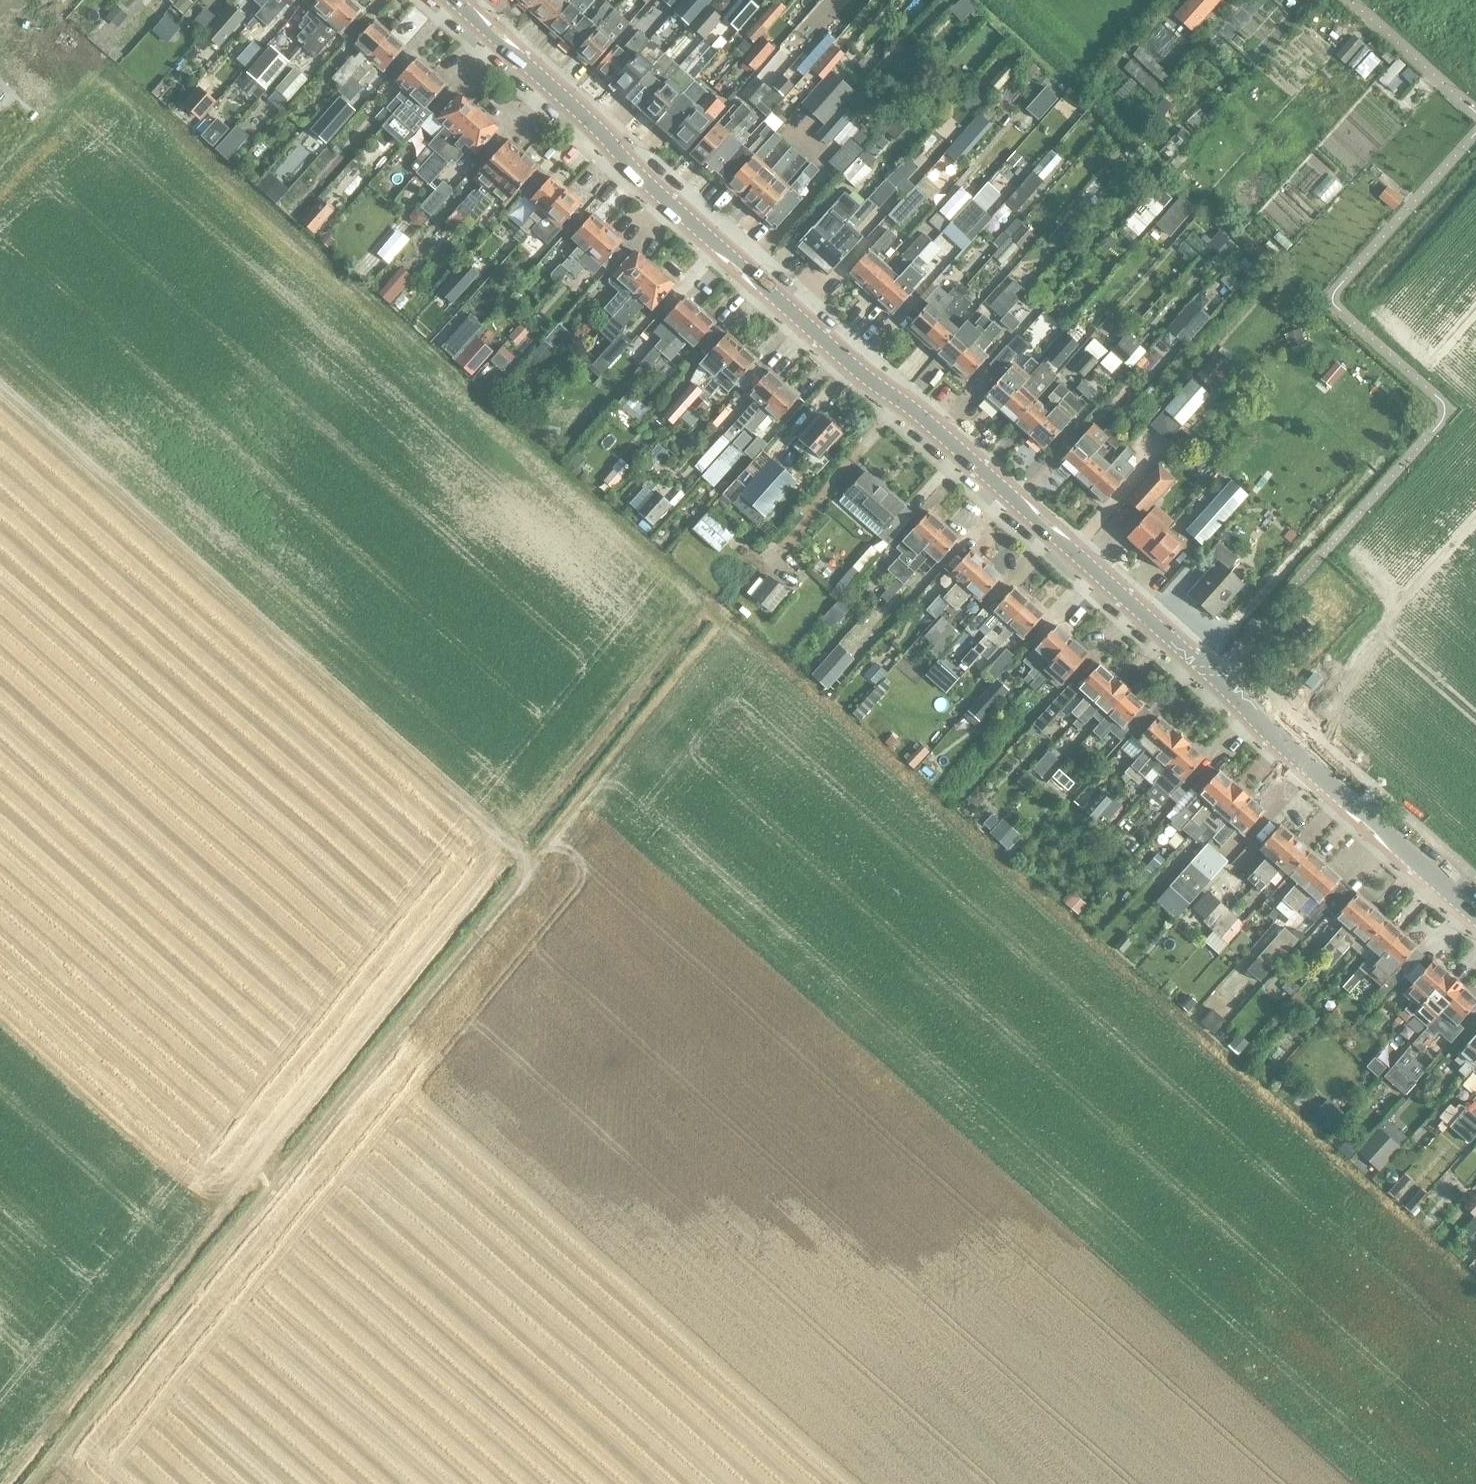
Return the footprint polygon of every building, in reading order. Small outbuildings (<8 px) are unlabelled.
[(189,4),(184,0),(178,0),(175,4),(183,11),(189,4)] [(234,0),(233,0),(205,32),(220,45),(249,13),(234,0)] [(312,6),(305,14),(311,20),(297,36),(305,43),(344,0),(317,0),(312,6)] [(305,43),(303,46),(315,57),(338,31),(341,33),(363,9),(353,0),(344,0),(305,43)] [(531,11),(541,0),(519,0),(531,11)] [(531,11),(546,24),(568,0),(541,0),(531,11)] [(546,24),(561,38),(583,13),(574,6),(579,0),(568,0),(546,24)] [(683,0),(662,0),(674,10),(683,0)] [(711,0),(683,0),(674,10),(690,24),(711,0)] [(723,10),(732,0),(712,0),(712,1),(723,10)] [(738,30),(759,6),(751,0),(738,0),(723,17),(738,30)] [(756,20),(757,21),(746,34),(754,42),(786,7),(779,0),(773,0),(756,20)] [(1195,23),(1216,0),(1190,0),(1181,11),(1195,23)] [(583,13),(561,38),(576,51),(614,8),(606,1),(598,10),(599,11),(591,21),(583,13)] [(119,22),(127,14),(116,4),(109,12),(119,22)] [(690,25),(705,37),(722,18),(707,5),(690,25)] [(614,8),(576,51),(592,65),(630,22),(614,8)] [(161,39),(174,24),(165,16),(152,31),(161,39)] [(350,75),(351,76),(390,33),(375,19),(353,44),(362,51),(345,70),(342,67),(327,83),(336,91),(350,75)] [(596,68),(611,82),(649,39),(639,30),(622,49),(617,44),(596,68)] [(405,46),(390,33),(351,76),(358,82),(375,63),(384,70),(405,46)] [(1345,63),(1363,43),(1353,34),(1334,53),(1345,63)] [(755,70),(775,47),(764,37),(756,47),(755,46),(743,59),(755,70)] [(649,39),(611,82),(626,95),(647,72),(646,71),(654,62),(649,57),(658,47),(649,39)] [(832,68),(844,54),(836,46),(832,43),(810,68),(813,72),(822,79),(832,68)] [(265,87),(289,61),(271,46),(248,72),(265,87)] [(786,47),(776,59),(773,57),(768,62),(782,75),(798,57),(790,50),(789,50),(786,47)] [(1363,78),(1380,60),(1370,51),(1354,69),(1363,78)] [(403,88),(386,107),(382,112),(389,118),(393,113),(432,70),(417,57),(395,81),(403,88)] [(1385,86),(1404,64),(1397,57),(1377,79),(1385,86)] [(647,72),(626,95),(641,109),(679,66),(671,59),(663,68),(664,69),(655,78),(647,72)] [(929,61),(920,70),(887,105),(897,114),(939,71),(929,61)] [(694,80),(679,66),(641,109),(656,122),(678,98),(694,80)] [(1416,75),(1407,66),(1399,74),(1408,83),(1416,75)] [(288,99),(306,78),(294,68),(276,89),(288,99)] [(432,70),(393,113),(414,132),(432,112),(426,107),(447,83),(432,70)] [(367,101),(386,80),(378,73),(360,94),(367,101)] [(783,95),(793,84),(783,75),(773,86),(783,95)] [(756,105),(771,88),(756,76),(742,93),(756,105)] [(843,104),(856,90),(844,79),(827,97),(814,112),(826,123),(843,104)] [(787,99),(796,107),(811,91),(801,82),(787,99)] [(184,101),(203,116),(217,97),(197,83),(184,101)] [(678,98),(656,122),(671,136),(710,92),(709,91),(708,92),(701,86),(693,95),(695,96),(687,106),(678,98)] [(775,131),(727,185),(739,196),(765,166),(761,162),(782,138),(779,135),(796,116),(804,123),(814,112),(827,97),(815,86),(811,91),(796,107),(775,131)] [(1048,87),(1030,109),(1042,120),(1061,97),(1048,87)] [(710,92),(671,136),(687,149),(726,106),(710,92)] [(339,93),(311,126),(328,140),(356,107),(339,93)] [(415,160),(425,169),(478,111),(458,94),(437,118),(445,125),(428,144),(429,145),(415,160)] [(691,153),(703,164),(751,110),(742,102),(730,116),(732,118),(723,128),(717,123),(691,153)] [(816,134),(827,144),(854,114),(843,104),(816,134)] [(772,109),(764,118),(776,129),(783,120),(772,109)] [(751,110),(703,164),(715,175),(742,145),(737,141),(758,116),(751,110)] [(497,128),(478,111),(425,169),(420,175),(429,183),(451,158),(455,162),(469,146),(476,152),(497,128)] [(387,119),(380,113),(369,125),(376,131),(387,119)] [(201,133),(214,144),(230,125),(217,114),(201,133)] [(228,156),(249,132),(236,121),(215,145),(228,156)] [(742,145),(715,175),(727,185),(775,131),(768,125),(760,134),(761,135),(748,150),(742,145)] [(960,138),(968,145),(978,135),(970,127),(960,138)] [(509,138),(487,163),(470,182),(478,189),(457,213),(464,220),(477,204),(524,152),(509,138)] [(851,138),(829,162),(855,186),(871,168),(858,155),(863,149),(851,138)] [(765,166),(739,196),(751,206),(799,152),(792,146),(770,170),(765,166)] [(343,149),(337,157),(346,164),(352,157),(343,149)] [(1006,221),(1061,159),(1051,150),(996,213),(1006,221)] [(539,165),(524,152),(477,204),(484,210),(496,197),(504,204),(539,165)] [(799,152),(751,206),(763,217),(781,197),(790,187),(786,184),(807,160),(799,152)] [(790,187),(781,197),(763,217),(775,228),(802,198),(794,191),(800,184),(803,186),(810,178),(810,179),(818,170),(810,163),(796,180),(790,187)] [(974,193),(992,172),(981,163),(963,184),(974,193)] [(522,238),(531,228),(566,189),(551,176),(529,200),(537,207),(515,232),(522,238)] [(878,205),(894,188),(885,179),(869,196),(878,205)] [(431,215),(453,189),(443,180),(420,205),(431,215)] [(949,218),(972,193),(961,183),(938,208),(949,218)] [(900,226),(927,196),(915,185),(888,215),(900,226)] [(1380,196),(1393,208),(1401,198),(1388,186),(1380,196)] [(581,202),(566,189),(531,228),(547,242),(560,227),(559,226),(581,202)] [(796,246),(811,260),(860,205),(845,191),(796,246)] [(1172,235),(1194,203),(1179,193),(1157,224),(1172,235)] [(1149,195),(1127,221),(1140,232),(1162,205),(1149,195)] [(951,222),(965,235),(986,211),(972,198),(951,222)] [(333,210),(321,199),(302,220),(314,231),(333,210)] [(860,205),(811,260),(827,274),(851,246),(842,237),(855,222),(857,224),(868,211),(860,205)] [(929,220),(941,231),(949,223),(937,212),(929,220)] [(569,269),(569,270),(608,226),(593,213),(571,237),(579,244),(562,263),(558,260),(551,268),(561,278),(569,269)] [(1004,231),(1010,236),(1023,222),(1017,217),(1004,231)] [(623,240),(608,226),(569,270),(561,279),(568,286),(576,276),(593,257),(601,264),(623,240)] [(847,273),(862,287),(884,263),(876,255),(881,249),(884,252),(889,245),(897,236),(888,228),(847,273)] [(1217,228),(1210,240),(1193,230),(1186,240),(1223,262),(1236,240),(1217,228)] [(884,263),(862,287),(877,300),(912,261),(927,243),(919,236),(901,256),(903,258),(892,270),(884,263)] [(1010,236),(993,255),(1002,263),(1018,245),(1010,236)] [(634,250),(613,274),(609,279),(609,282),(619,291),(605,307),(612,314),(622,303),(632,292),(654,267),(634,250)] [(451,300),(480,271),(468,259),(438,288),(451,300)] [(912,261),(877,300),(892,313),(914,289),(908,284),(922,269),(912,261)] [(378,291),(390,301),(413,275),(401,265),(378,291)] [(673,285),(654,267),(632,292),(633,293),(623,304),(622,303),(612,314),(614,315),(601,330),(613,341),(592,365),(602,375),(632,342),(619,330),(624,325),(625,326),(645,303),(652,309),(673,285)] [(1014,302),(1035,279),(1025,271),(1004,294),(1014,302)] [(907,327),(922,340),(962,295),(953,287),(945,295),(932,283),(920,296),(928,303),(907,327)] [(1200,293),(1194,300),(1201,307),(1205,303),(1204,297),(1200,293)] [(671,326),(654,346),(639,363),(646,369),(700,308),(685,295),(663,319),(671,326)] [(962,295),(922,340),(937,353),(958,329),(950,322),(956,315),(958,316),(971,302),(962,295)] [(1192,301),(1175,319),(1192,335),(1209,317),(1192,301)] [(494,348),(479,335),(487,325),(462,305),(433,340),(472,373),(494,348)] [(715,322),(700,308),(646,369),(646,370),(644,373),(653,381),(670,363),(667,360),(685,339),(693,346),(715,322)] [(979,335),(951,366),(966,380),(988,356),(982,350),(1001,329),(983,313),(975,322),(984,330),(979,335)] [(520,322),(509,336),(520,344),(530,330),(520,322)] [(544,359),(570,331),(560,322),(534,350),(544,359)] [(958,329),(937,353),(951,366),(979,335),(973,329),(966,336),(958,329)] [(703,389),(742,346),(727,332),(705,357),(713,364),(708,369),(703,364),(697,370),(703,375),(696,383),(695,382),(689,388),(697,395),(703,389)] [(1111,356),(1127,370),(1146,349),(1130,335),(1111,356)] [(1083,375),(1106,349),(1094,338),(1084,349),(1087,352),(1074,367),(1083,375)] [(1039,380),(1047,371),(1049,373),(1056,365),(1057,365),(1066,355),(1047,339),(1038,349),(1046,356),(1039,364),(1031,356),(1022,365),(1039,380)] [(502,343),(492,357),(504,366),(515,352),(502,343)] [(999,371),(1015,354),(1006,345),(990,363),(999,371)] [(757,359),(742,346),(703,389),(710,395),(727,376),(735,384),(741,389),(757,372),(751,366),(757,359)] [(1216,383),(1229,368),(1214,354),(1200,369),(1216,383)] [(769,370),(762,377),(757,372),(741,389),(747,394),(755,401),(738,421),(745,427),(784,383),(769,370)] [(984,396),(999,409),(1027,378),(1021,372),(1014,379),(1006,372),(984,396)] [(1088,395),(1096,387),(1084,377),(1077,385),(1088,395)] [(1027,378),(999,409),(1014,422),(1035,398),(1027,391),(1033,384),(1027,378)] [(1168,441),(1181,425),(1209,394),(1192,378),(1150,425),(1168,441)] [(1035,398),(1014,422),(1028,435),(1069,390),(1060,382),(1047,396),(1050,398),(1044,406),(1035,398)] [(784,383),(745,427),(728,446),(702,475),(711,483),(740,450),(751,438),(749,436),(769,413),(777,420),(799,396),(784,383)] [(629,389),(618,400),(635,417),(646,406),(629,389)] [(1069,390),(1028,435),(1044,449),(1065,425),(1077,412),(1081,402),(1077,398),(1069,390)] [(1147,422),(1161,407),(1143,392),(1130,407),(1147,422)] [(699,414),(708,404),(699,396),(690,406),(699,414)] [(818,457),(841,432),(820,414),(792,445),(802,454),(808,448),(818,457)] [(728,446),(745,427),(738,421),(725,436),(724,435),(717,443),(724,450),(728,446)] [(1080,438),(1071,448),(1058,462),(1074,475),(1101,444),(1106,439),(1114,431),(1108,426),(1103,432),(1093,423),(1080,438)] [(1114,430),(1114,431),(1106,439),(1113,445),(1121,436),(1114,430)] [(1101,444),(1074,475),(1088,488),(1110,464),(1101,457),(1108,450),(1101,444)] [(1110,464),(1088,488),(1104,502),(1135,467),(1127,460),(1134,453),(1126,446),(1110,464)] [(792,494),(801,484),(772,458),(771,459),(761,450),(722,493),(756,523),(764,515),(787,489),(792,494)] [(609,476),(618,481),(630,463),(621,457),(609,476)] [(1149,506),(1173,479),(1162,469),(1138,496),(1149,506)] [(887,543),(906,522),(897,514),(904,505),(865,470),(844,493),(883,528),(878,535),(887,543)] [(1231,479),(1221,491),(1186,530),(1202,544),(1247,494),(1231,479)] [(656,486),(636,505),(652,522),(672,504),(656,486)] [(1259,505),(1250,497),(1238,510),(1247,518),(1259,505)] [(706,508),(694,528),(722,544),(733,525),(706,508)] [(929,511),(907,535),(897,547),(903,552),(888,569),(898,577),(944,525),(929,511)] [(1126,537),(1144,553),(1167,528),(1149,512),(1126,537)] [(959,538),(944,525),(898,577),(905,583),(930,555),(938,562),(959,538)] [(1167,528),(1144,553),(1162,569),(1185,544),(1167,528)] [(1212,614),(1241,582),(1226,569),(1238,557),(1219,540),(1202,558),(1213,568),(1190,594),(1212,614)] [(944,608),(945,609),(986,562),(971,549),(950,573),(958,580),(943,597),(940,594),(926,609),(936,618),(944,608)] [(1278,558),(1283,570),(1292,566),(1286,553),(1278,558)] [(944,568),(938,562),(937,563),(936,562),(922,577),(930,583),(944,568)] [(1002,576),(986,562),(945,609),(951,614),(956,609),(957,609),(972,592),(980,600),(1002,576)] [(771,611),(787,592),(767,576),(751,595),(771,611)] [(981,641),(987,647),(1029,600),(1013,587),(992,611),(999,616),(992,624),(994,626),(985,635),(986,635),(981,641)] [(840,597),(822,617),(831,625),(849,605),(840,597)] [(1044,614),(1029,600),(987,647),(982,653),(988,658),(998,647),(999,647),(1014,630),(1023,638),(1044,614)] [(973,635),(990,616),(983,609),(965,628),(973,635)] [(1299,614),(1293,622),(1304,631),(1310,623),(1299,614)] [(937,660),(961,633),(942,616),(924,636),(935,645),(929,653),(937,660)] [(1023,679),(1030,685),(1071,638),(1056,625),(1034,648),(1043,656),(1028,673),(1028,674),(1023,679)] [(1074,641),(1071,639),(1030,685),(1036,690),(1050,675),(1061,685),(1089,654),(1086,651),(1088,648),(1077,638),(1074,641)] [(984,673),(994,681),(1002,671),(1016,657),(1006,648),(984,673)] [(924,673),(930,679),(942,666),(936,661),(924,673)] [(823,663),(813,674),(828,687),(838,676),(823,663)] [(1059,738),(1073,723),(1114,677),(1099,663),(1078,687),(1086,695),(1071,712),(1053,733),(1059,738)] [(864,673),(875,683),(884,674),(873,664),(864,673)] [(1114,677),(1073,723),(1079,729),(1084,724),(1085,724),(1091,717),(1099,723),(1129,690),(1114,677)] [(1004,695),(992,684),(968,711),(981,722),(1004,695)] [(1042,731),(1076,693),(1068,685),(1033,723),(1042,731)] [(1144,704),(1129,690),(1099,723),(1092,731),(1099,737),(1107,728),(1121,740),(1128,732),(1123,727),(1144,704)] [(1124,771),(1132,778),(1174,730),(1159,716),(1149,727),(1143,722),(1126,741),(1132,746),(1137,740),(1145,748),(1124,771)] [(1189,743),(1174,730),(1132,778),(1138,783),(1159,760),(1167,767),(1189,743)] [(1189,743),(1167,767),(1147,790),(1143,794),(1150,800),(1154,796),(1174,773),(1183,781),(1204,757),(1189,743)] [(1043,774),(1058,755),(1048,748),(1033,767),(1043,774)] [(1018,760),(1010,753),(1000,764),(1008,771),(1018,760)] [(939,770),(928,761),(918,771),(929,781),(939,770)] [(1219,770),(1208,782),(1201,776),(1191,788),(1190,787),(1178,801),(1185,807),(1198,794),(1206,801),(1191,818),(1191,819),(1186,825),(1192,830),(1188,834),(1189,835),(1234,784),(1219,770)] [(1234,784),(1189,835),(1195,840),(1208,826),(1216,833),(1212,837),(1213,838),(1249,797),(1234,784)] [(1106,821),(1122,804),(1103,788),(1084,810),(1095,819),(1096,817),(1101,821),(1106,821)] [(1264,810),(1249,797),(1213,838),(1219,844),(1234,827),(1243,834),(1264,810)] [(1006,845),(1019,832),(1004,816),(991,830),(1006,845)] [(1247,879),(1254,885),(1295,838),(1280,824),(1259,848),(1267,856),(1252,873),(1253,873),(1247,879)] [(1310,851),(1295,838),(1254,885),(1260,890),(1265,884),(1266,885),(1281,868),(1289,875),(1310,851)] [(1325,864),(1310,851),(1289,875),(1297,882),(1282,899),(1282,900),(1277,906),(1283,911),(1325,864)] [(1189,904),(1210,880),(1190,861),(1169,886),(1189,904)] [(1340,878),(1325,864),(1283,911),(1289,917),(1295,911),(1310,894),(1319,902),(1340,878)] [(1323,947),(1330,953),(1372,906),(1356,892),(1335,916),(1343,924),(1323,947)] [(1063,904),(1075,915),(1083,906),(1071,895),(1063,904)] [(1227,942),(1243,923),(1236,916),(1241,911),(1234,905),(1229,910),(1220,901),(1207,915),(1216,923),(1211,928),(1227,942)] [(1372,906),(1330,953),(1331,954),(1318,968),(1324,973),(1333,963),(1337,959),(1338,960),(1357,939),(1364,944),(1387,919),(1372,906)] [(1387,919),(1364,944),(1373,953),(1358,970),(1357,969),(1343,986),(1349,992),(1360,979),(1401,932),(1387,919)] [(1271,969),(1298,939),(1284,927),(1257,957),(1271,969)] [(1417,946),(1401,932),(1360,979),(1366,985),(1371,979),(1372,980),(1387,963),(1395,970),(1417,946)] [(1411,1015),(1426,998),(1448,973),(1432,960),(1403,993),(1411,1001),(1404,1009),(1411,1015)] [(1399,979),(1390,971),(1375,987),(1384,996),(1399,979)] [(1462,987),(1448,973),(1426,998),(1434,1005),(1407,1034),(1414,1040),(1412,1043),(1462,987)] [(1297,985),(1289,979),(1283,986),(1291,993),(1297,985)] [(1462,987),(1412,1043),(1421,1051),(1450,1020),(1456,1025),(1475,1002),(1475,999),(1462,987)] [(1238,1053),(1246,1044),(1237,1036),(1229,1045),(1238,1053)] [(1471,1068),(1475,1062),(1475,1049),(1459,1068),(1466,1074),(1471,1068)] [(1378,1076),(1386,1066),(1375,1056),(1366,1066),(1378,1076)] [(1416,1082),(1395,1063),(1384,1076),(1405,1094),(1416,1082)] [(1364,1089),(1373,1079),(1368,1074),(1359,1084),(1364,1089)] [(1311,1114),(1327,1128),(1344,1109),(1328,1095),(1311,1114)] [(1450,1104),(1439,1116),(1449,1125),(1460,1113),(1450,1104)] [(1449,1125),(1468,1142),(1475,1134),(1475,1117),(1465,1107),(1460,1113),(1449,1125)] [(1378,1167),(1408,1135),(1388,1116),(1358,1148),(1378,1167)]
